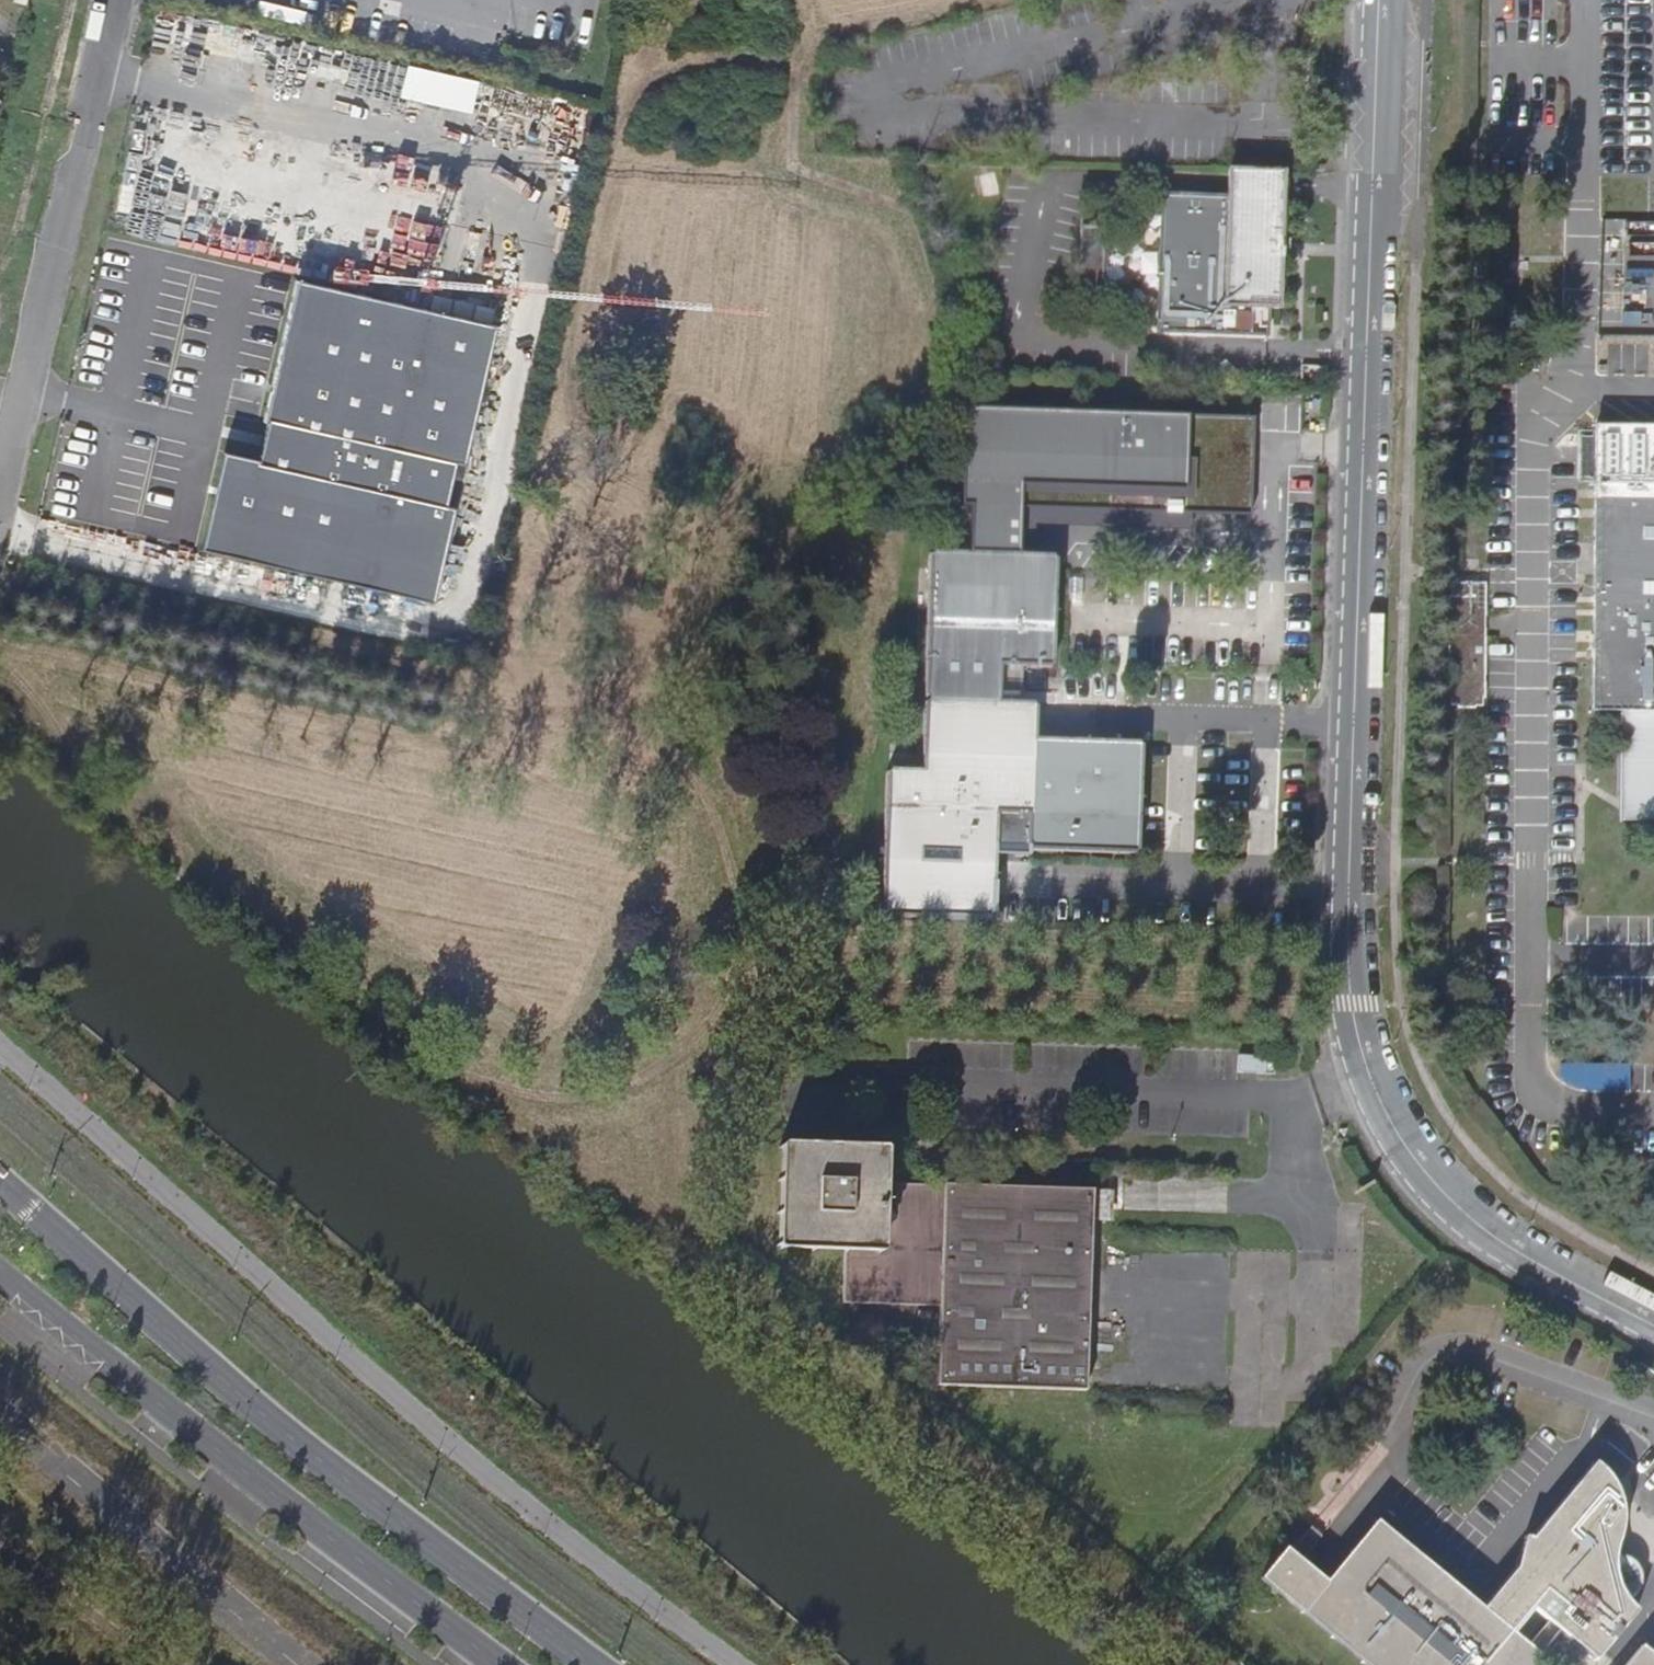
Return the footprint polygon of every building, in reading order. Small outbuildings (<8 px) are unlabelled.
[(472,112),(481,79),(409,60),(400,94),(472,112)] [(1283,211),(1284,172),(1230,170),(1229,198),(1163,195),(1159,308),(1158,332),(1268,336),(1268,308),(1280,308),(1283,211)] [(1084,306),(1087,239),(1065,238),(1062,305),(1084,306)] [(486,323),(430,311),(296,280),(262,421),(266,422),(257,459),(237,455),(227,500),(212,497),(200,548),(433,602),(453,512),(454,508),(445,506),(454,462),(463,464),(495,325),(492,325),(486,323)] [(434,295),(430,311),(486,323),(492,325),(496,309),(434,295)] [(1257,412),(967,403),(964,501),(974,502),(972,548),(1022,549),(1024,503),(1254,511),(1257,412)] [(1601,428),(1596,704),(1623,705),(1631,705),(1629,796),(1653,796),(1653,430),(1601,428)] [(222,451),(212,497),(227,500),(237,455),(222,451)] [(467,465),(463,464),(454,462),(445,506),(454,508),(457,509),(467,465)] [(885,919),(996,924),(999,854),(1139,859),(1143,747),(1036,743),(1038,709),(1022,708),(1023,672),(1055,673),(1059,571),(1059,550),(1022,549),(972,548),(932,547),(932,566),(924,775),(890,774),(885,919)] [(1448,706),(1485,706),(1486,637),(1487,615),(1487,584),(1449,584),(1448,706)] [(892,696),(891,709),(914,710),(914,697),(892,696)] [(1629,796),(1631,705),(1623,705),(1621,796),(1629,796)] [(1629,796),(1621,796),(1621,816),(1653,816),(1653,796),(1629,796)] [(1239,1074),(1275,1076),(1276,1059),(1240,1058),(1239,1074)] [(1561,1085),(1632,1088),(1633,1062),(1562,1059),(1561,1085)] [(1094,1223),(1095,1190),(884,1184),(885,1151),(783,1147),(780,1247),(846,1249),(844,1302),(942,1306),(939,1385),(1087,1390),(1094,1223)] [(1108,1191),(1095,1190),(1094,1223),(1107,1223),(1108,1191)] [(1539,1654),(1529,1644),(1515,1633),(1536,1608),(1550,1619),(1560,1627),(1598,1659),(1639,1609),(1629,1599),(1635,1594),(1639,1587),(1641,1581),(1641,1574),(1638,1567),(1636,1562),(1631,1557),(1615,1552),(1620,1534),(1621,1523),(1623,1506),(1621,1498),(1618,1489),(1614,1479),(1606,1470),(1596,1459),(1534,1535),(1527,1533),(1516,1565),(1482,1606),(1378,1520),(1327,1580),(1303,1610),(1369,1664),(1530,1664),(1539,1654)] [(1264,1577),(1286,1596),(1310,1567),(1288,1548),(1264,1577)] [(1316,1571),(1310,1567),(1286,1596),(1292,1601),(1303,1610),(1327,1580),(1316,1571)] [(1644,1645),(1627,1664),(1653,1664),(1653,1654),(1644,1645)]
